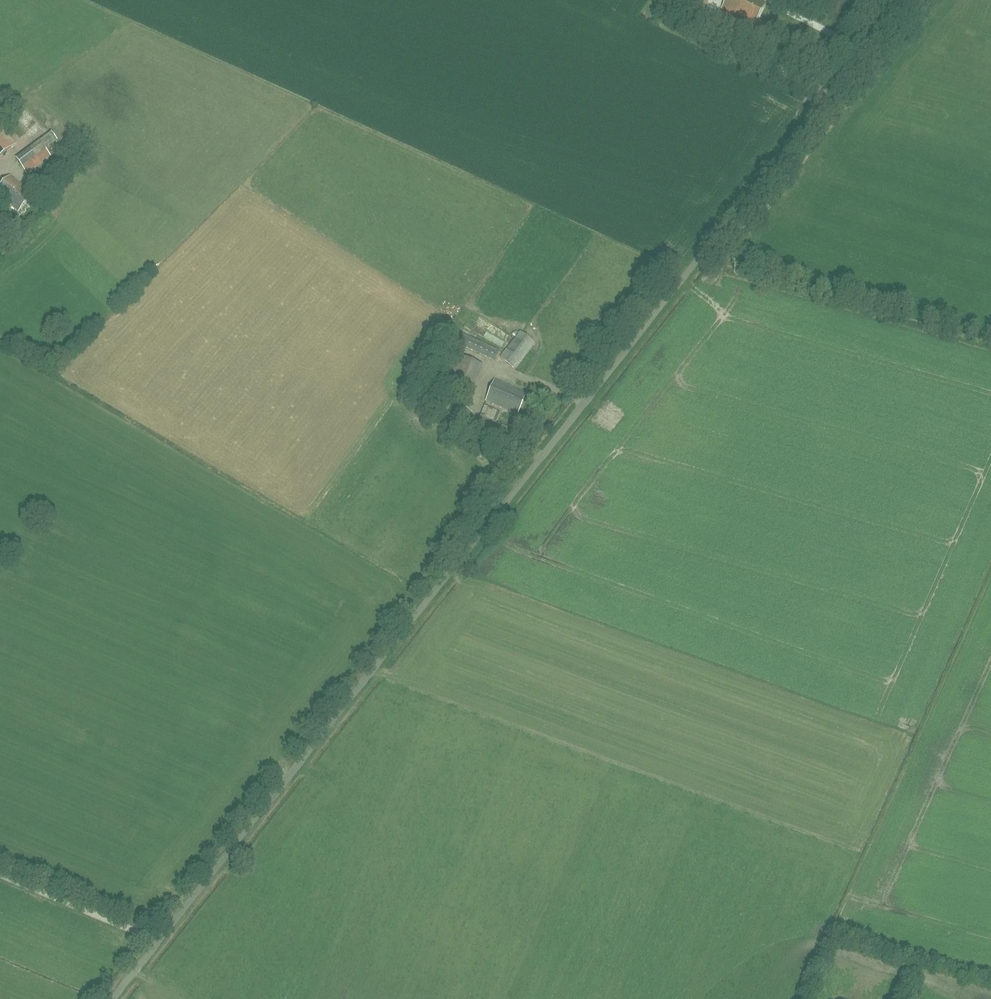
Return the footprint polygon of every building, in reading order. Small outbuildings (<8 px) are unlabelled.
[(764,3),(758,0),(727,0),(722,9),(753,25),(751,30),(763,36),(768,26),(756,20),(764,3)] [(33,113),(25,120),(33,130),(41,123),(33,113)] [(16,145),(0,125),(0,158),(16,145)] [(46,150),(58,141),(51,133),(16,159),(27,174),(51,156),(46,150)] [(33,197),(11,176),(0,188),(0,195),(18,212),(33,197)] [(515,369),(535,344),(520,332),(500,357),(515,369)] [(500,350),(494,347),(462,333),(457,344),(495,361),(500,350)] [(460,400),(476,363),(453,353),(436,389),(460,400)] [(517,415),(526,394),(494,380),(485,401),(517,415)] [(436,391),(426,406),(433,411),(443,397),(436,391)]
